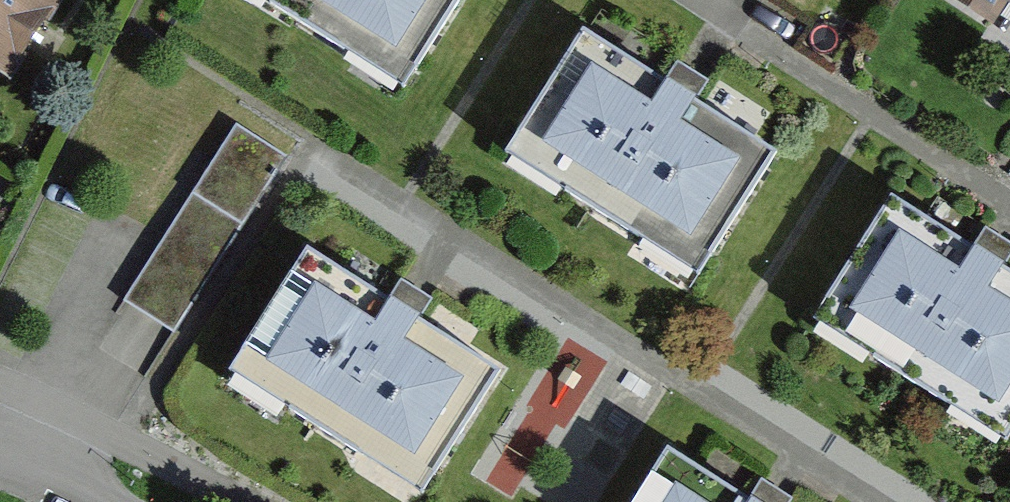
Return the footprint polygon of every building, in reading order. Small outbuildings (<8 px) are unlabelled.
[(1,0),(0,0),(0,110),(49,29),(1,0)] [(380,130),(466,0),(185,0),(184,2),(380,130)] [(1009,15),(1009,0),(987,0),(1009,15)] [(482,187),(675,317),(763,188),(570,58),(482,187)] [(131,300),(188,332),(296,148),(240,115),(131,300)] [(788,357),(982,481),(1009,438),(1009,311),(873,224),(788,357)] [(364,501),(427,501),(496,389),(296,267),(210,408),(364,501)] [(639,501),(717,501),(663,466),(639,501)]
